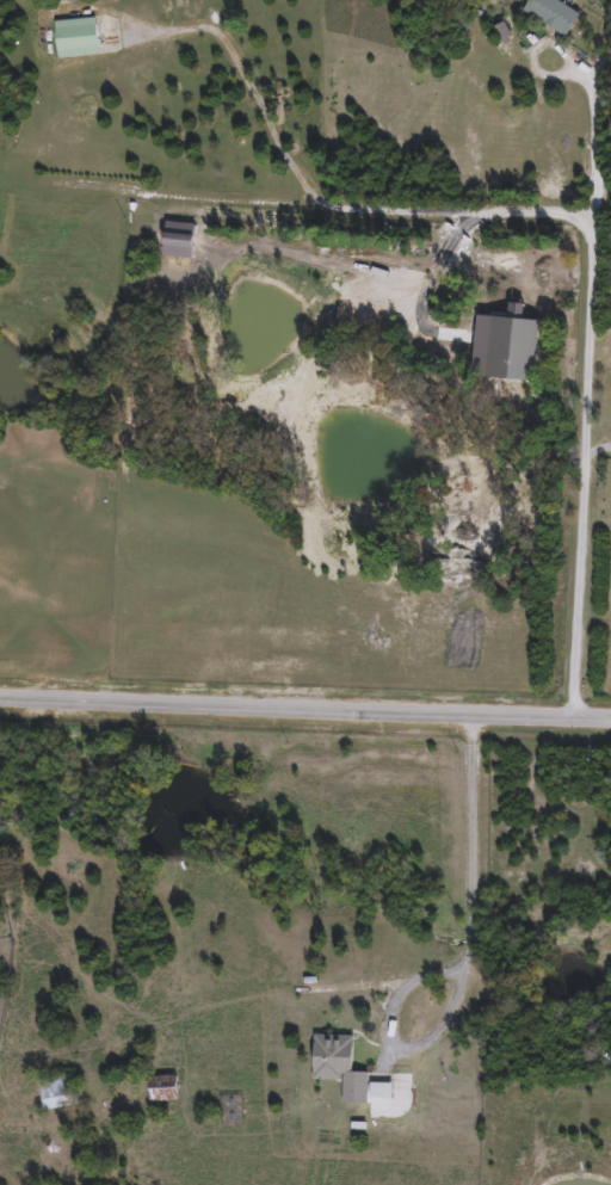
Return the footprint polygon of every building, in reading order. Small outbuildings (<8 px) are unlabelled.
[(525,12),(533,0),(557,0),(582,17),(567,39),(525,12)] [(61,58),(57,23),(99,18),(103,54),(61,58)] [(414,304),(405,323),(375,309),(383,290),(414,304)] [(371,1100),(405,1100),(405,1122),(374,1122),(374,1105),(346,1105),(346,1082),(315,1082),(315,1037),(358,1037),(358,1074),(371,1074),(371,1100)] [(49,1112),(39,1087),(67,1076),(76,1101),(49,1112)]
